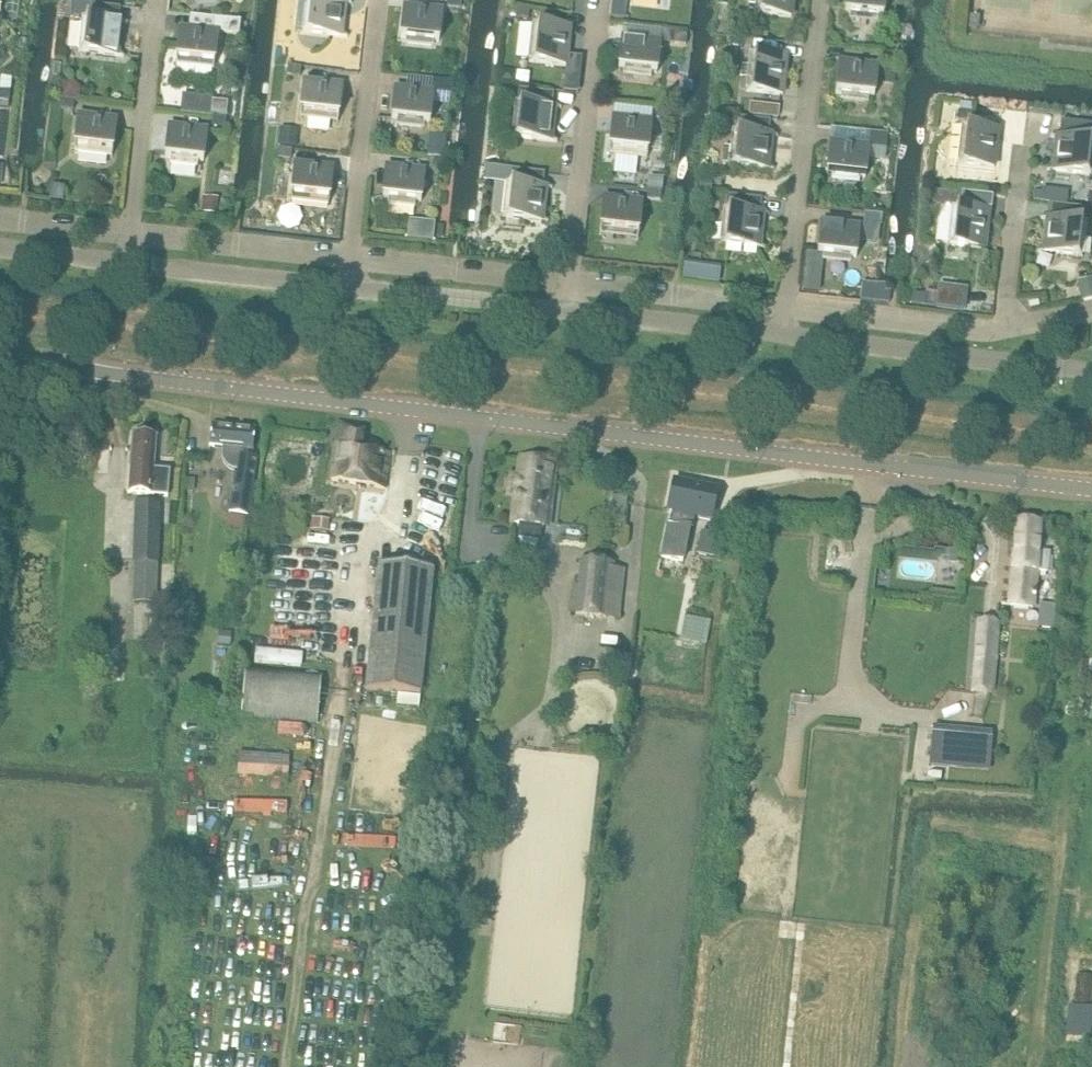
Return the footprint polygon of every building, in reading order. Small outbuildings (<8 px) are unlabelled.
[(295,30),(302,31),(301,32),(348,37),(348,36),(341,35),(345,3),(351,4),(352,3),(329,0),(299,0),(295,30)] [(446,10),(461,11),(462,1),(453,0),(447,0),(446,10)] [(748,10),(754,11),(754,12),(792,17),(793,0),(749,0),(748,10)] [(845,13),(883,17),(885,0),(846,0),(845,13)] [(73,1),(71,15),(82,16),(81,18),(88,19),(85,51),(78,50),(78,51),(124,57),(124,55),(118,54),(121,23),(128,23),(128,22),(94,18),(95,4),(86,3),(73,1)] [(404,6),(401,37),(439,42),(443,10),(404,6)] [(611,6),(610,17),(625,19),(627,8),(611,6)] [(516,9),(515,17),(528,19),(529,10),(516,9)] [(216,18),(214,32),(218,33),(238,35),(240,21),(216,18)] [(969,18),(967,32),(977,33),(978,19),(969,18)] [(528,60),(528,61),(566,65),(570,27),(533,23),(532,24),(540,25),(536,61),(528,60)] [(180,28),(176,66),(177,66),(177,65),(213,69),(213,70),(214,70),(218,33),(214,32),(180,28)] [(663,28),(661,41),(674,42),(676,29),(663,28)] [(622,37),(618,69),(657,73),(661,42),(622,37)] [(732,38),(731,46),(744,48),(745,39),(732,38)] [(745,89),(745,91),(783,95),(787,56),(749,52),(749,54),(757,55),(753,90),(745,89)] [(884,55),(883,65),(897,66),(898,57),(884,55)] [(839,62),(836,93),(874,97),(878,66),(839,62)] [(286,67),(285,76),(298,77),(299,68),(286,67)] [(0,87),(0,90),(11,91),(12,77),(1,76),(0,87)] [(434,92),(432,102),(450,104),(453,80),(435,78),(434,92)] [(304,81),(300,119),(301,119),(302,111),(338,115),(337,123),(338,123),(342,85),(304,81)] [(63,82),(61,99),(74,101),(79,101),(80,90),(74,83),(63,82)] [(504,86),(502,99),(515,101),(517,88),(504,86)] [(395,88),(392,119),(430,123),(432,102),(434,92),(395,88)] [(511,135),(511,137),(558,142),(558,140),(551,140),(555,108),(561,109),(561,107),(527,103),(528,89),(519,88),(517,102),(515,102),(515,103),(522,104),(518,136),(511,135)] [(8,99),(9,91),(0,90),(0,99),(8,99)] [(61,99),(60,108),(73,109),(74,101),(61,99)] [(959,100),(957,120),(970,121),(973,102),(959,100)] [(212,104),(210,116),(212,116),(226,118),(227,105),(212,104)] [(657,110),(656,118),(669,120),(670,111),(657,110)] [(78,115),(74,153),(75,153),(76,146),(112,150),(111,157),(112,158),(117,120),(78,115)] [(212,116),(211,126),(225,128),(226,118),(212,116)] [(724,146),(722,162),(728,163),(728,164),(774,169),(775,168),(768,167),(772,136),(778,136),(778,135),(744,131),(745,117),(736,116),(734,130),(732,130),(732,131),(738,132),(737,147),(724,146)] [(613,118),(609,155),(610,156),(611,148),(647,152),(646,160),(647,160),(651,122),(613,118)] [(1047,170),(1091,175),(1091,174),(1086,173),(1090,141),(1091,142),(1091,122),(1062,119),(1060,136),(1051,135),(1051,137),(1057,137),(1053,169),(1047,169),(1047,170)] [(957,162),(956,163),(994,168),(999,129),(961,125),(961,126),(968,127),(964,163),(957,162)] [(169,126),(165,157),(204,162),(207,130),(169,126)] [(280,131),(278,146),(293,148),(295,132),(280,131)] [(870,132),(869,146),(886,148),(888,134),(870,132)] [(830,142),(827,173),(865,177),(869,146),(830,142)] [(278,151),(277,161),(290,163),(291,152),(278,151)] [(430,160),(429,171),(443,173),(444,162),(430,160)] [(295,164),(291,201),(292,202),(293,194),(328,198),(328,205),(329,206),(333,168),(295,164)] [(386,166),(383,197),(421,202),(425,170),(386,166)] [(486,166),(485,180),(506,182),(506,184),(513,184),(509,216),(502,215),(502,217),(549,222),(549,220),(542,220),(546,188),(552,189),(552,187),(518,183),(519,170),(510,168),(486,166)] [(701,178),(700,189),(711,191),(712,180),(701,178)] [(649,179),(648,190),(661,191),(662,180),(649,179)] [(51,184),(49,199),(63,200),(65,185),(51,184)] [(1042,188),(1040,202),(1064,204),(1065,190),(1042,188)] [(648,190),(647,198),(660,200),(661,191),(648,190)] [(949,191),(947,205),(951,206),(960,207),(962,193),(949,191)] [(719,241),(719,243),(766,248),(766,246),(759,246),(763,214),(769,214),(770,213),(735,209),(737,195),(727,194),(725,208),(723,208),(723,209),(730,210),(726,242),(719,241)] [(204,198),(202,211),(215,213),(217,200),(204,198)] [(604,198),(600,236),(601,236),(602,228),(638,232),(637,240),(638,240),(642,202),(604,198)] [(947,243),(947,244),(985,249),(989,210),(960,207),(951,206),(951,207),(959,208),(955,244),(947,243)] [(1037,250),(1037,251),(1084,257),(1084,255),(1077,254),(1081,223),(1088,223),(1088,222),(1085,222),(1087,208),(1077,206),(1076,220),(1041,216),(1041,218),(1048,219),(1044,250),(1037,250)] [(866,213),(863,240),(877,242),(880,215),(866,213)] [(426,220),(424,238),(432,239),(434,221),(426,220)] [(821,222),(818,253),(824,254),(856,258),(860,227),(821,222)] [(807,252),(803,289),(820,291),(824,254),(818,253),(807,252)] [(701,262),(699,277),(720,280),(722,265),(701,262)] [(863,293),(862,302),(881,304),(883,280),(877,279),(870,285),(869,294),(863,293)] [(1079,282),(1082,301),(1091,299),(1091,279),(1079,282)] [(939,285),(936,307),(962,310),(965,288),(939,285)] [(912,293),(910,304),(923,306),(925,295),(912,293)] [(364,425),(340,422),(332,478),(385,486),(390,452),(361,449),(364,425)] [(255,427),(212,423),(210,445),(225,446),(224,450),(224,455),(226,459),(230,465),(235,467),(239,468),(243,468),(242,474),(238,474),(234,511),(255,513),(258,482),(254,482),(257,455),(253,454),(255,427)] [(129,468),(128,493),(168,497),(170,470),(154,469),(157,436),(132,434),(130,468),(129,468)] [(521,458),(518,480),(515,503),(521,503),(518,521),(542,524),(544,506),(550,507),(556,463),(521,458)] [(712,519),(713,511),(718,489),(680,482),(674,512),(671,511),(658,571),(680,575),(690,528),(684,527),(687,514),(712,519)] [(612,496),(609,524),(624,526),(627,497),(612,496)] [(137,503),(133,602),(171,603),(172,564),(157,563),(159,504),(137,503)] [(247,531),(249,517),(228,514),(226,528),(247,531)] [(312,518),(311,529),(328,531),(329,519),(312,518)] [(1039,524),(1017,522),(1008,604),(1032,606),(1033,596),(1036,596),(1036,593),(1034,593),(1036,571),(1037,561),(1044,562),(1045,552),(1037,552),(1039,524)] [(727,540),(702,535),(697,558),(722,563),(727,540)] [(944,548),(943,557),(956,558),(957,549),(944,548)] [(611,567),(612,563),(581,559),(574,615),(619,620),(625,569),(611,567)] [(380,562),(372,661),(370,683),(422,687),(432,566),(380,562)] [(1043,626),(1056,627),(1058,603),(1044,602),(1043,626)] [(689,615),(685,639),(710,643),(714,619),(689,615)] [(977,622),(973,675),(990,676),(995,624),(977,622)] [(218,631),(217,644),(231,645),(231,631),(218,631)] [(242,717),(316,724),(320,676),(246,670),(242,717)] [(989,761),(991,729),(949,726),(947,758),(989,761)] [(241,752),(240,774),(292,775),(293,753),(241,752)] [(276,816),(277,800),(235,798),(234,814),(276,816)] [(400,831),(345,830),(345,846),(399,848),(400,831)] [(1078,974),(1078,1000),(1091,999),(1091,973),(1078,974)] [(1091,1037),(1091,1006),(1072,1005),(1070,1036),(1091,1037)]
